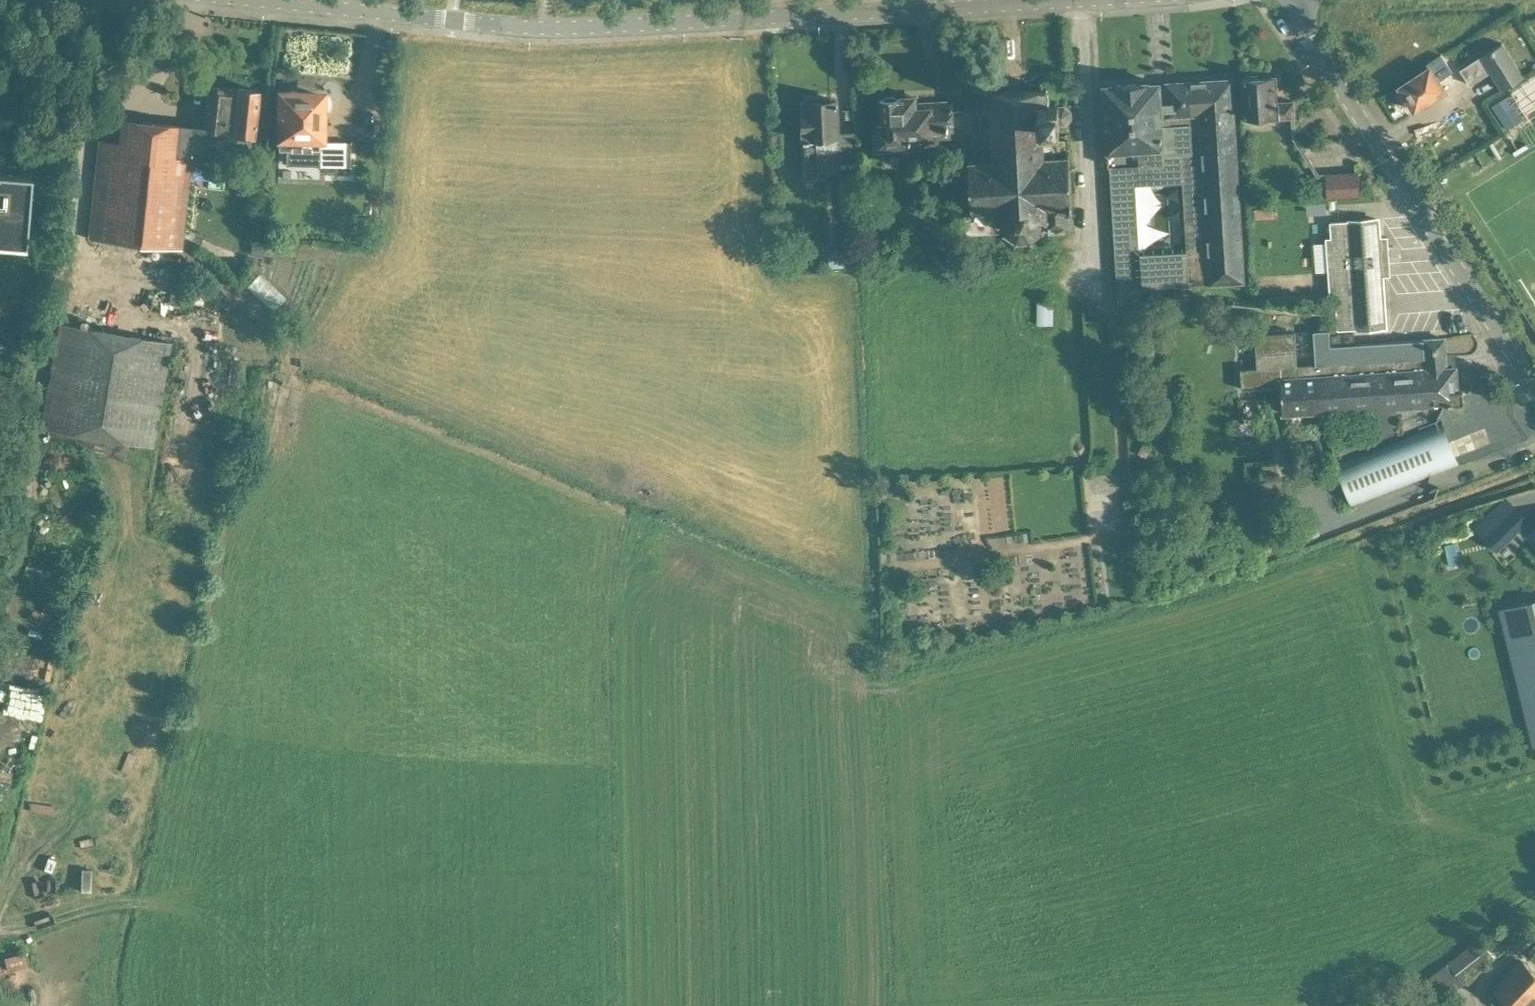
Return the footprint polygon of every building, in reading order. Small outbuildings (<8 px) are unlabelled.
[(1502,41),(1460,69),(1470,85),(1490,71),(1502,89),(1524,75),(1502,41)] [(1429,67),(1399,86),(1415,110),(1447,90),(1435,71),(1450,61),(1445,53),(1427,64),(1429,67)] [(1276,77),(1273,77),(1242,78),(1242,81),(1243,80),(1245,112),(1243,112),(1243,114),(1245,114),(1245,119),(1296,117),(1296,101),(1277,101),(1276,77)] [(1232,78),(1150,83),(1150,80),(1115,82),(1115,83),(1102,84),(1106,152),(1118,312),(1139,311),(1137,286),(1243,280),(1232,78)] [(182,249),(192,154),(222,157),(224,131),(253,134),(257,89),(237,87),(236,89),(213,86),(210,111),(206,110),(204,127),(121,118),(119,141),(98,139),(88,239),(182,249)] [(280,142),(279,151),(324,152),(323,167),(345,167),(345,142),(325,141),(326,89),(276,89),(275,142),(280,142)] [(964,92),(965,109),(966,137),(973,137),(973,147),(982,147),(983,158),(970,159),(972,200),(959,201),(961,234),(986,233),(987,257),(1001,257),(1000,232),(1004,227),(1004,235),(1015,244),(1033,243),(1045,228),(1045,220),(1049,220),(1049,231),(1074,230),(1073,191),(1076,191),(1075,170),(1071,170),(1069,138),(1054,139),(1054,125),(1069,125),(1074,119),(1074,110),(1067,103),(1050,104),(1049,89),(977,93),(977,91),(964,92)] [(966,137),(965,109),(955,109),(955,99),(918,101),(917,93),(880,95),(881,125),(876,125),(877,149),(907,148),(907,152),(926,151),(925,139),(966,137)] [(810,112),(803,112),(807,174),(821,173),(819,153),(819,144),(823,144),(823,140),(837,139),(838,151),(839,173),(840,173),(858,172),(860,172),(857,131),(838,132),(836,105),(837,105),(837,102),(836,103),(836,101),(809,102),(810,112)] [(1358,172),(1325,174),(1327,198),(1360,196),(1358,172)] [(25,248),(25,245),(31,176),(0,174),(0,246),(25,248)] [(1387,237),(1378,237),(1377,219),(1331,222),(1332,237),(1326,238),(1330,295),(1328,295),(1330,330),(1385,327),(1381,276),(1390,275),(1387,237)] [(253,295),(275,306),(282,292),(259,281),(253,295)] [(210,303),(212,284),(204,283),(202,302),(210,303)] [(1044,305),(1043,330),(1059,330),(1060,305),(1044,305)] [(59,323),(42,427),(153,446),(171,342),(59,323)] [(1456,390),(1455,368),(1446,369),(1444,338),(1425,339),(1425,345),(1330,351),(1329,330),(1314,331),(1316,363),(1298,364),(1296,331),(1256,333),(1258,367),(1240,368),(1242,391),(1283,389),(1284,409),(1463,403),(1463,390),(1456,390)] [(1433,426),(1335,466),(1351,507),(1442,471),(1433,426)] [(1532,530),(1526,523),(1527,521),(1515,508),(1496,526),(1507,538),(1515,531),(1523,539),(1528,535),(1534,542),(1534,528),(1533,530),(1532,530)] [(1500,608),(1523,700),(1534,745),(1534,599),(1500,608)] [(37,701),(35,736),(47,737),(49,702),(37,701)] [(89,872),(88,893),(98,894),(99,873),(89,872)] [(1418,985),(1435,1005),(1440,1005),(1449,1000),(1445,995),(1495,957),(1480,938),(1418,985)] [(15,977),(35,974),(33,957),(12,960),(15,977)] [(1534,1000),(1534,972),(1524,961),(1496,990),(1513,1005),(1529,1005),(1534,1000)] [(17,999),(13,962),(0,963),(0,1001),(17,999)]
